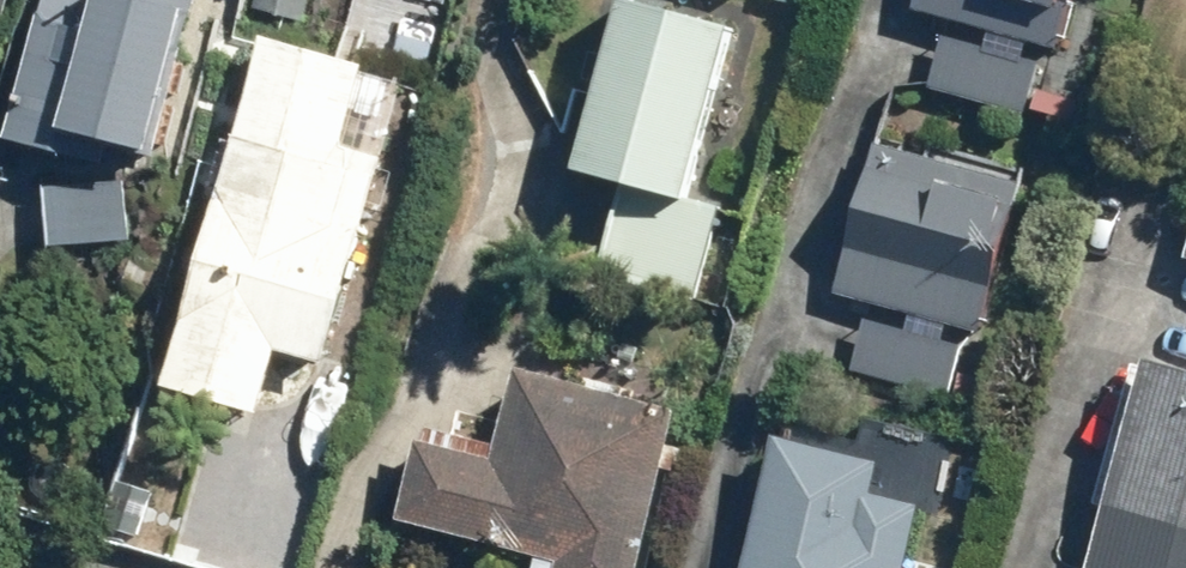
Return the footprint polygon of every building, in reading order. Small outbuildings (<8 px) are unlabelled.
[(3,136),(102,163),(108,144),(149,155),(192,0),(41,0),(3,136)] [(907,17),(1053,56),(1069,0),(912,0),(907,17)] [(726,37),(611,6),(561,186),(676,217),(726,37)] [(360,63),(261,37),(166,381),(257,407),(274,349),(322,362),(378,156),(337,145),(360,63)] [(1038,67),(939,42),(925,96),(1024,121),(1038,67)] [(1020,179),(870,145),(846,221),(833,304),(974,338),(991,264),(1020,179)] [(960,352),(861,324),(847,376),(946,403),(960,352)] [(1130,370),(1076,567),(1185,567),(1185,386),(1130,370)] [(508,384),(483,471),(412,451),(391,527),(540,567),(635,567),(673,429),(508,384)] [(768,449),(741,567),(900,567),(913,514),(867,503),(874,473),(768,449)]
